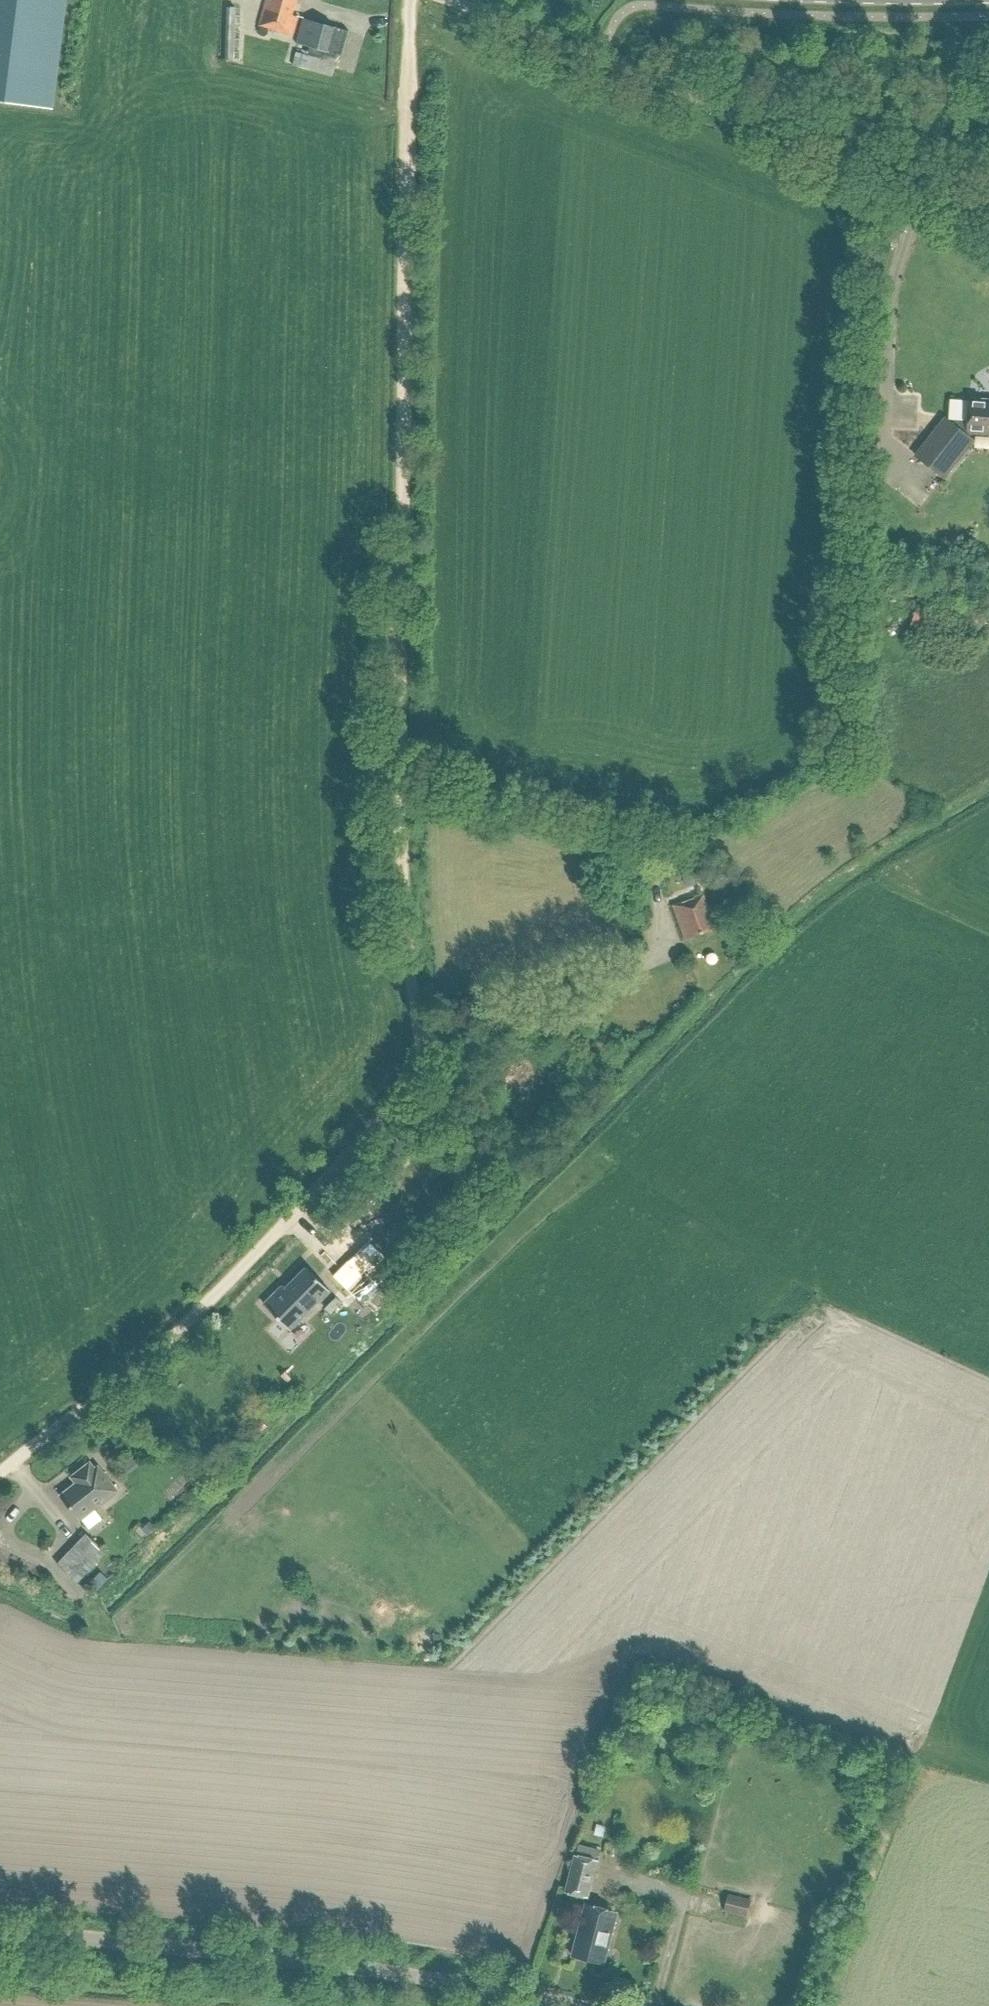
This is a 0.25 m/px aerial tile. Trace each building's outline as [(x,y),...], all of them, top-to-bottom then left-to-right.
[(53,109),(64,0),(0,0),(0,104),(53,109)] [(274,2),(266,28),(294,36),(300,17),(294,16),(299,0),(267,0),(274,2)] [(226,8),(225,59),(234,61),(237,8),(226,8)] [(298,45),(312,49),(310,57),(298,53),(294,66),(334,78),(340,57),(344,58),(351,33),(305,20),(298,45)] [(970,432),(988,434),(988,401),(971,400),(969,422),(948,420),(945,418),(916,456),(944,478),(974,441),(969,437),(970,432)] [(717,929),(704,894),(673,906),(686,940),(717,929)] [(335,1236),(320,1254),(360,1296),(377,1280),(335,1236)] [(299,1264),(271,1293),(297,1319),(326,1289),(299,1264)] [(256,1325),(280,1350),(298,1333),(274,1308),(256,1325)] [(118,1491),(98,1466),(95,1468),(90,1462),(78,1471),(83,1477),(60,1495),(80,1520),(118,1491)] [(86,1533),(58,1563),(79,1582),(106,1552),(86,1533)] [(588,1896),(597,1861),(599,1848),(580,1843),(576,1855),(567,1890),(588,1896)] [(728,1894),(725,1910),(747,1916),(751,1901),(728,1894)] [(618,1912),(586,1904),(572,1955),(605,1963),(618,1912)]
